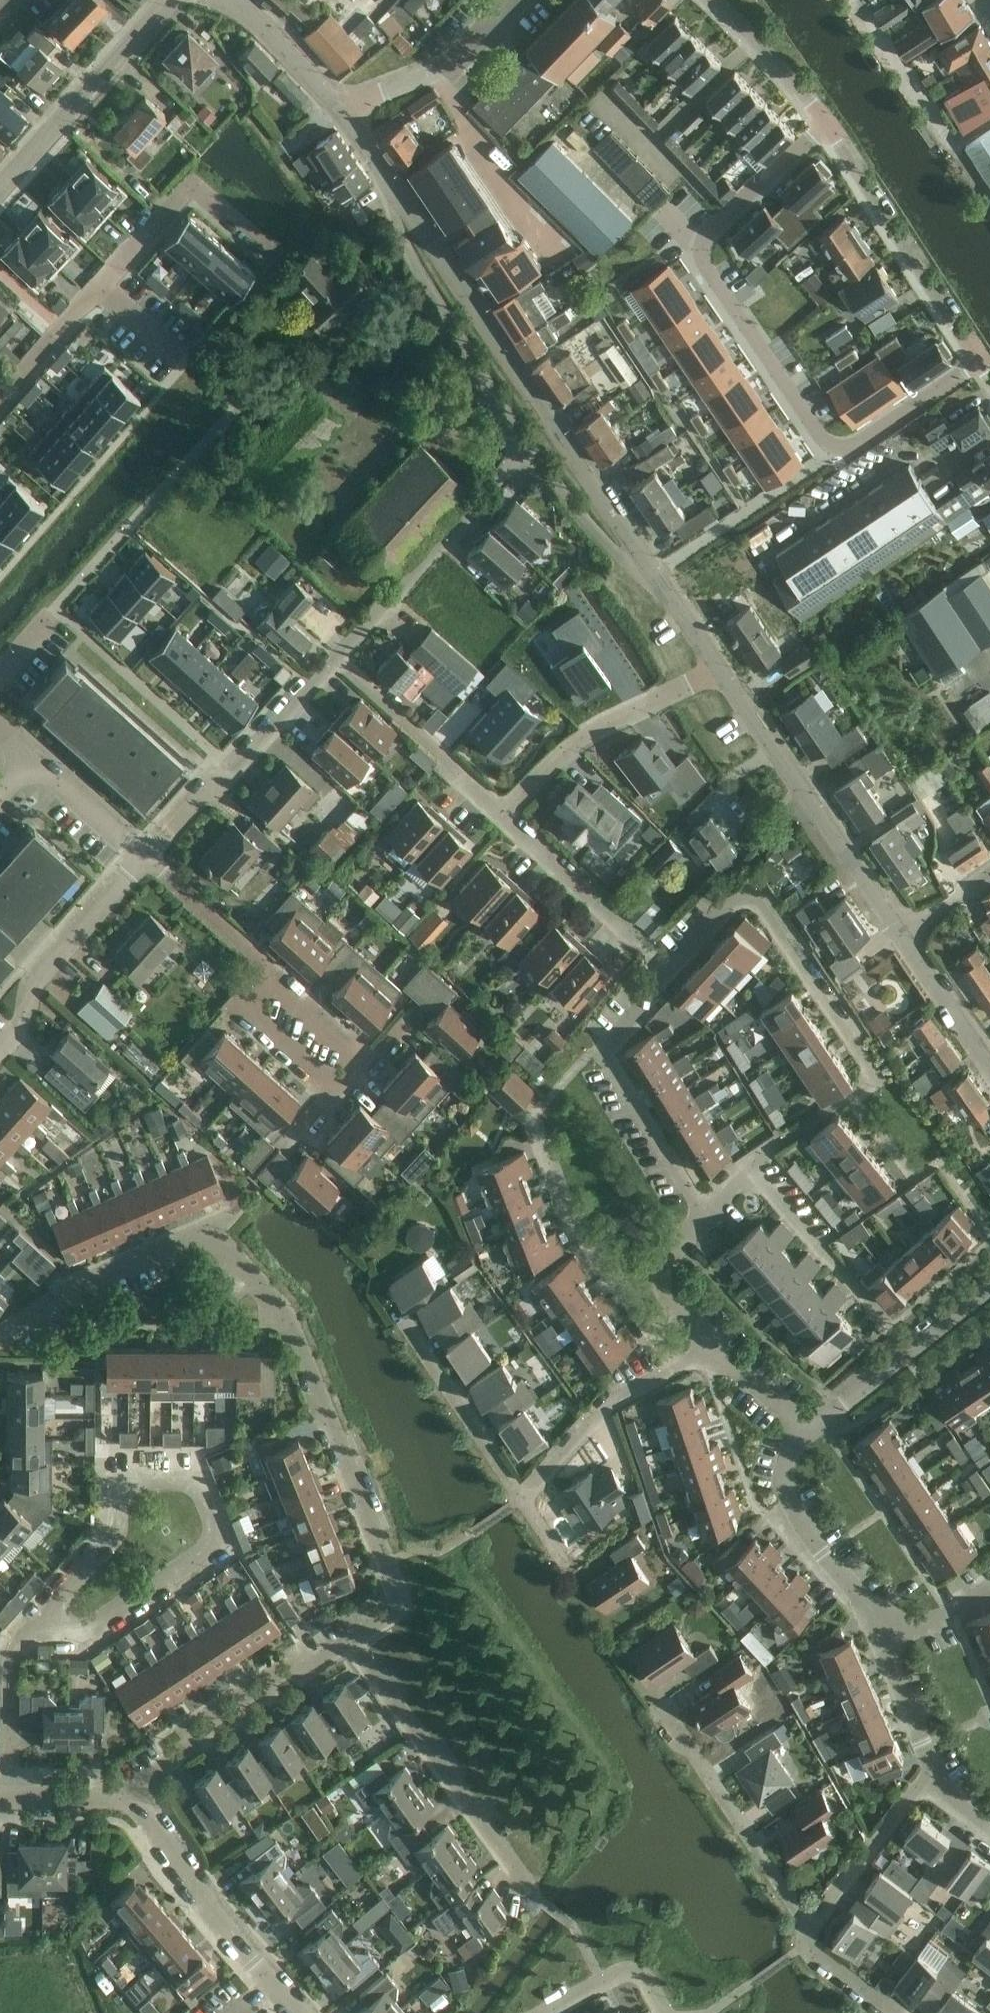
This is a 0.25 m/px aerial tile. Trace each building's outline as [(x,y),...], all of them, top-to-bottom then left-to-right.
[(107,5),(102,0),(69,0),(49,22),(72,43),(107,5)] [(279,14),(287,5),(312,28),(327,13),(322,18),(303,0),(264,0),(279,14)] [(404,2),(413,11),(423,0),(406,0),(404,2)] [(474,104),(505,133),(559,76),(560,77),(619,17),(609,7),(615,0),(574,0),(474,103),(474,104)] [(636,6),(637,7),(642,12),(653,22),(674,0),(641,0),(636,6)] [(875,11),(885,27),(925,0),(905,0),(894,8),(889,1),(875,11)] [(895,40),(907,57),(943,36),(944,35),(975,16),(966,0),(930,0),(924,3),(925,4),(932,17),(923,22),(895,40)] [(305,34),(336,69),(337,70),(362,48),(328,12),(327,13),(312,28),(305,34)] [(391,13),(379,22),(392,38),(391,39),(392,39),(404,55),(404,56),(410,51),(411,50),(414,47),(400,32),(404,29),(391,13)] [(360,37),(375,22),(367,15),(352,29),(360,37)] [(649,43),(664,59),(693,32),(678,16),(649,43)] [(601,43),(569,76),(577,84),(602,57),(606,61),(612,54),(613,55),(620,48),(634,35),(621,22),(600,43),(601,43)] [(959,70),(972,62),(969,57),(989,45),(989,41),(981,25),(940,49),(949,65),(944,67),(947,75),(958,70),(959,70)] [(12,63),(17,68),(42,91),(63,67),(48,53),(56,43),(37,26),(27,36),(33,41),(12,63)] [(18,28),(10,36),(20,47),(28,39),(18,28)] [(164,55),(194,82),(201,74),(203,75),(215,62),(213,60),(217,57),(188,30),(184,33),(181,33),(179,34),(176,36),(175,38),(174,44),(164,55)] [(693,32),(664,59),(678,74),(707,47),(693,32)] [(261,79),(277,64),(255,41),(239,56),(261,79)] [(945,99),(963,130),(986,114),(989,111),(989,45),(969,57),(970,59),(972,62),(959,70),(967,84),(945,99)] [(707,47),(678,74),(693,90),(722,63),(707,47)] [(349,64),(339,73),(336,75),(341,81),(354,70),(349,64)] [(298,106),(308,96),(283,70),(273,79),(298,106)] [(737,71),(708,99),(723,114),(752,87),(737,71)] [(612,88),(622,99),(630,91),(619,80),(612,88)] [(752,87),(723,114),(737,129),(767,102),(752,87)] [(434,88),(408,106),(416,116),(441,99),(434,88)] [(7,140),(26,118),(9,103),(12,100),(0,89),(0,133),(7,140)] [(622,99),(636,113),(644,106),(630,91),(622,99)] [(145,96),(114,131),(134,149),(150,132),(154,128),(159,132),(160,133),(168,124),(162,119),(166,114),(145,96)] [(767,102),(737,129),(738,130),(731,135),(734,138),(738,153),(741,155),(752,145),(781,117),(767,102)] [(205,104),(197,113),(208,123),(216,115),(205,104)] [(652,130),(660,123),(644,106),(636,113),(652,130)] [(699,109),(682,127),(688,133),(706,115),(699,109)] [(189,111),(184,117),(190,123),(196,116),(189,111)] [(781,117),(752,145),(753,146),(744,155),(758,169),(767,161),(767,160),(796,133),(781,117)] [(379,140),(398,165),(425,146),(406,121),(379,140)] [(680,127),(673,134),(677,138),(684,132),(680,127)] [(154,128),(150,132),(155,136),(159,132),(154,128)] [(321,164),(332,179),(359,161),(339,130),(316,145),(327,160),(321,164)] [(613,130),(599,144),(595,147),(603,156),(622,139),(613,130)] [(966,146),(989,182),(989,130),(966,146)] [(663,141),(677,156),(685,149),(670,134),(663,141)] [(622,139),(603,156),(611,165),(630,147),(622,139)] [(519,176),(600,255),(634,220),(554,141),(519,176)] [(452,143),(412,169),(449,224),(463,215),(473,231),(460,240),(479,268),(484,265),(502,291),(519,280),(522,284),(534,276),(531,272),(542,265),(523,237),(518,240),(500,213),(498,215),(487,199),(489,198),(452,143)] [(611,165),(620,173),(639,157),(630,147),(611,165)] [(677,156),(692,172),(700,165),(685,149),(677,156)] [(302,155),(294,161),(304,174),(312,169),(302,155)] [(620,173),(628,182),(647,165),(639,157),(620,173)] [(785,185),(782,188),(794,201),(795,202),(788,208),(807,229),(823,215),(809,200),(811,198),(833,178),(832,177),(828,172),(833,170),(822,158),(819,162),(815,158),(792,179),(785,185)] [(74,171),(67,179),(106,214),(115,203),(106,195),(115,186),(115,185),(86,159),(84,160),(83,159),(73,170),(74,171)] [(359,161),(332,179),(344,197),(372,179),(359,161)] [(647,165),(628,182),(637,191),(655,174),(647,165)] [(692,172),(707,188),(715,180),(700,165),(692,172)] [(655,174),(637,191),(645,200),(663,182),(655,174)] [(715,180),(707,188),(711,192),(711,193),(722,204),(736,191),(738,190),(738,189),(737,188),(726,177),(719,184),(715,180)] [(59,185),(49,197),(50,198),(49,199),(78,225),(78,226),(87,216),(96,224),(96,225),(106,214),(67,179),(60,187),(59,185)] [(663,182),(645,200),(653,208),(672,191),(663,182)] [(736,232),(733,235),(736,238),(746,249),(749,253),(750,253),(774,230),(790,246),(791,245),(807,229),(788,208),(778,217),(777,216),(766,204),(736,232)] [(27,223),(20,231),(58,266),(68,255),(59,247),(68,238),(38,211),(37,212),(36,211),(26,222),(27,223)] [(188,213),(162,243),(180,258),(205,229),(188,213)] [(849,277),(875,260),(869,250),(871,248),(855,224),(853,225),(846,215),(809,240),(816,249),(826,243),(841,265),(831,272),(838,283),(848,276),(849,277)] [(205,229),(180,258),(196,272),(221,243),(205,229)] [(12,238),(1,249),(3,250),(1,251),(31,278),(40,268),(49,277),(58,266),(20,231),(13,239),(12,238)] [(221,243),(196,272),(213,287),(238,258),(221,243)] [(322,331),(368,289),(349,269),(335,282),(310,255),(290,273),(315,300),(303,311),(322,331)] [(238,258),(213,287),(229,301),(255,272),(238,258)] [(852,308),(858,304),(866,317),(898,297),(878,264),(846,284),(840,288),(852,308)] [(670,265),(635,288),(643,300),(641,301),(650,314),(684,291),(676,279),(678,277),(670,265)] [(152,273),(146,279),(154,286),(160,280),(152,273)] [(540,277),(496,306),(518,340),(518,339),(549,319),(550,319),(534,294),(546,286),(540,277)] [(160,280),(154,286),(163,294),(168,287),(160,280)] [(824,283),(811,293),(820,303),(832,294),(824,283)] [(684,291),(650,314),(659,327),(661,326),(669,338),(703,314),(695,302),(692,303),(684,291)] [(53,303),(51,305),(58,310),(59,309),(67,300),(61,294),(53,303)] [(597,300),(587,306),(590,311),(597,320),(608,313),(598,299),(597,300)] [(184,301),(179,307),(187,315),(193,308),(184,301)] [(193,308),(187,315),(195,322),(201,316),(193,308)] [(550,319),(549,319),(518,339),(518,340),(531,360),(547,349),(545,347),(560,338),(554,330),(572,318),(566,309),(550,319)] [(703,314),(669,338),(677,350),(675,351),(684,364),(686,362),(718,341),(710,329),(712,328),(703,314)] [(0,336),(0,348),(23,322),(17,317),(0,336)] [(625,319),(617,324),(623,333),(631,328),(625,319)] [(834,348),(853,336),(847,326),(828,338),(834,348)] [(631,328),(623,333),(630,342),(637,337),(631,328)] [(880,346),(878,348),(882,354),(898,378),(906,372),(915,386),(935,373),(952,361),(937,338),(910,356),(897,335),(880,346)] [(718,341),(686,362),(702,387),(737,364),(728,352),(726,353),(718,341)] [(638,375),(615,343),(601,353),(624,385),(638,375)] [(64,347),(57,356),(64,363),(72,354),(64,348),(64,347)] [(854,349),(845,354),(849,362),(858,356),(854,349)] [(534,368),(546,386),(580,363),(572,351),(556,362),(552,356),(534,368)] [(845,354),(835,361),(839,368),(849,362),(845,354)] [(882,354),(856,371),(880,406),(890,399),(892,401),(907,391),(898,378),(882,354)] [(57,356),(49,365),(57,372),(64,363),(57,356)] [(580,363),(546,386),(559,404),(577,392),(576,391),(593,380),(580,363)] [(737,364),(702,387),(710,399),(708,401),(717,413),(751,390),(743,379),(746,377),(737,364)] [(105,366),(89,384),(95,390),(124,415),(140,397),(111,371),(105,366)] [(658,368),(650,373),(656,382),(664,377),(658,368)] [(856,371),(829,388),(854,426),(872,414),(871,412),(880,406),(856,371)] [(664,377),(656,382),(662,392),(670,386),(664,377)] [(651,392),(642,378),(630,386),(639,400),(651,392)] [(34,381),(27,390),(27,391),(34,397),(42,388),(35,382),(34,381)] [(89,384),(73,402),(80,407),(110,432),(124,415),(95,390),(89,384)] [(27,390),(19,399),(20,399),(27,406),(34,397),(27,391),(27,390)] [(751,390),(717,413),(726,427),(729,426),(736,437),(770,414),(762,401),(760,403),(751,390)] [(586,421),(578,427),(588,442),(613,424),(606,413),(615,406),(611,399),(584,417),(586,421)] [(73,402),(59,418),(65,424),(94,450),(110,432),(80,407),(73,402)] [(960,436),(966,445),(989,429),(989,416),(988,412),(985,414),(979,404),(951,423),(946,414),(925,428),(939,449),(960,436)] [(698,412),(691,417),(697,426),(704,421),(698,412)] [(770,414),(736,437),(745,450),(742,451),(751,463),(785,440),(777,428),(779,427),(770,414)] [(59,418),(43,436),(50,441),(79,467),(94,450),(65,424),(59,418)] [(704,421),(697,426),(703,435),(711,430),(704,421)] [(613,424),(588,442),(591,446),(604,464),(629,447),(615,426),(614,425),(613,424)] [(671,424),(660,431),(662,433),(667,442),(678,435),(671,424)] [(43,436),(28,453),(35,459),(64,485),(79,467),(50,441),(43,436)] [(647,436),(632,446),(641,460),(657,449),(649,438),(647,436)] [(785,440),(751,463),(760,476),(763,474),(771,486),(804,464),(796,451),(793,453),(785,440)] [(335,532),(390,581),(472,490),(418,441),(335,532)] [(668,442),(635,464),(642,475),(676,453),(675,453),(679,450),(674,442),(670,445),(668,442)] [(775,579),(802,619),(875,570),(930,534),(931,533),(938,528),(939,528),(949,521),(948,519),(969,504),(989,491),(989,453),(957,475),(962,483),(963,483),(964,485),(965,486),(960,489),(937,505),(923,483),(910,464),(882,483),(875,488),(777,553),(788,570),(775,579)] [(698,460),(697,464),(699,469),(703,470),(707,468),(709,463),(707,458),(702,458),(698,460)] [(731,461),(723,466),(729,476),(737,471),(731,461)] [(632,487),(647,509),(681,486),(673,475),(664,481),(657,470),(632,487)] [(737,471),(729,476),(735,485),(743,480),(737,471)] [(0,486),(0,500),(28,524),(43,507),(14,482),(8,476),(0,486)] [(688,497),(681,486),(647,509),(662,531),(687,514),(680,504),(688,497)] [(13,541),(28,524),(0,500),(0,530),(13,541)] [(491,527),(525,557),(530,552),(546,534),(537,526),(540,522),(515,500),(491,527)] [(717,515),(710,504),(677,527),(684,537),(703,525),(717,515)] [(931,533),(930,534),(931,536),(932,535),(939,545),(938,546),(940,549),(958,536),(959,536),(980,523),(979,519),(970,507),(969,504),(948,519),(949,521),(939,528),(938,528),(931,533)] [(717,515),(703,525),(705,529),(720,519),(717,515)] [(504,581),(525,557),(491,527),(467,554),(492,577),(495,573),(504,581)] [(13,541),(0,530),(0,556),(13,541)] [(911,549),(918,559),(938,546),(939,545),(932,535),(931,536),(911,549)] [(270,543),(262,552),(272,561),(280,552),(270,543)] [(327,545),(314,560),(331,576),(345,562),(327,545)] [(144,549),(125,571),(155,598),(175,576),(144,549)] [(530,552),(525,557),(531,563),(536,557),(530,552)] [(937,672),(939,674),(989,641),(989,568),(983,558),(945,584),(945,585),(943,586),(900,615),(937,672)] [(125,571),(107,592),(138,619),(155,598),(125,571)] [(561,572),(552,580),(554,582),(560,588),(568,580),(561,572)] [(261,603),(255,610),(255,617),(259,623),(296,655),(311,638),(293,622),(314,598),(296,582),(275,606),(268,601),(261,603)] [(194,586),(186,594),(192,600),(200,592),(194,586)] [(923,586),(915,591),(920,600),(928,594),(923,586)] [(107,592),(88,614),(118,641),(138,619),(107,592)] [(515,611),(525,622),(539,608),(528,597),(515,611)] [(840,604),(828,612),(837,624),(848,616),(840,604)] [(734,636),(736,640),(755,668),(782,650),(752,605),(728,622),(737,635),(734,636)] [(568,653),(550,666),(577,703),(610,679),(593,654),(604,646),(578,609),(551,629),(568,653)] [(214,610),(208,617),(216,624),(222,618),(214,610)] [(222,618),(216,624),(224,631),(230,625),(222,618)] [(160,623),(152,632),(158,638),(166,629),(160,623)] [(176,626),(148,656),(169,676),(196,647),(197,645),(183,632),(176,626)] [(396,649),(376,671),(398,690),(399,688),(400,689),(411,699),(420,689),(441,708),(448,700),(447,699),(455,691),(477,667),(432,628),(431,627),(410,650),(410,651),(405,657),(396,649)] [(152,632),(144,640),(150,647),(158,638),(152,632)] [(258,643),(253,649),(261,657),(267,650),(258,643)] [(816,658),(806,644),(782,661),(791,675),(816,658)] [(196,647),(169,676),(189,694),(216,665),(217,664),(197,645),(196,647)] [(267,650),(261,657),(269,664),(275,657),(267,650)] [(61,736),(63,737),(75,748),(79,743),(87,750),(83,755),(96,767),(100,762),(108,770),(104,774),(117,787),(122,782),(130,789),(125,794),(142,809),(154,795),(161,801),(188,772),(187,771),(177,761),(178,760),(166,749),(165,751),(156,742),(157,740),(145,730),(144,731),(134,722),(136,721),(124,710),(123,712),(113,703),(115,701),(82,671),(80,673),(65,659),(32,694),(48,709),(41,716),(61,736)] [(499,696),(468,731),(484,746),(493,735),(510,750),(541,716),(524,701),(536,688),(506,660),(485,684),(499,696)] [(216,665),(189,694),(209,713),(237,682),(219,666),(217,664),(216,665)] [(282,664),(273,674),(282,682),(291,672),(282,664)] [(822,666),(814,671),(818,676),(822,677),(827,673),(822,666)] [(237,682),(209,713),(231,732),(259,702),(237,682)] [(970,704),(985,725),(989,721),(989,691),(970,704)] [(857,723),(841,734),(812,692),(803,699),(800,694),(788,703),(791,707),(783,713),(795,730),(797,728),(803,737),(801,739),(812,755),(828,744),(839,760),(869,739),(857,723)] [(331,722),(370,756),(390,733),(385,728),(388,724),(360,699),(345,715),(341,711),(331,722)] [(349,779),(370,756),(331,722),(322,733),(326,737),(312,753),(340,778),(344,774),(349,779)] [(641,737),(616,757),(643,791),(644,790),(664,774),(671,784),(679,793),(690,785),(692,788),(702,780),(705,778),(688,755),(684,758),(675,765),(656,741),(648,747),(641,737)] [(875,747),(862,755),(863,756),(865,759),(869,766),(875,774),(877,776),(894,764),(896,763),(881,742),(880,743),(875,747)] [(946,759),(939,764),(945,772),(951,767),(946,759)] [(989,787),(989,762),(978,769),(989,787)] [(937,763),(928,770),(939,786),(948,779),(937,763)] [(252,803),(279,827),(301,802),(307,807),(320,794),(286,764),(262,791),(258,790),(252,796),(253,801),(252,803)] [(856,775),(837,789),(862,826),(875,817),(879,823),(880,822),(890,816),(889,815),(885,810),(886,809),(875,793),(870,785),(875,782),(876,781),(875,779),(867,768),(861,772),(856,775)] [(409,772),(400,782),(409,790),(418,781),(409,772)] [(579,779),(552,808),(563,818),(559,823),(582,843),(586,839),(597,849),(601,844),(620,824),(631,834),(643,820),(608,788),(599,797),(592,791),(579,779)] [(976,805),(989,825),(989,795),(976,805)] [(384,799),(374,810),(383,817),(392,807),(384,799)] [(911,800),(892,813),(901,826),(909,821),(913,827),(926,818),(922,812),(913,799),(911,800)] [(390,837),(391,838),(387,842),(385,846),(384,848),(385,852),(404,869),(413,858),(448,820),(437,810),(433,814),(417,800),(391,828),(395,832),(390,837)] [(977,825),(983,821),(974,808),(969,812),(964,805),(949,815),(962,835),(954,840),(957,846),(950,851),(962,869),(989,851),(989,850),(974,827),(977,825)] [(700,862),(709,855),(721,870),(734,860),(732,857),(738,852),(730,840),(711,815),(692,829),(693,830),(682,839),(700,862)] [(412,859),(404,869),(423,887),(433,876),(436,879),(441,873),(445,877),(471,848),(455,834),(459,829),(448,820),(413,858),(412,859)] [(201,860),(229,886),(262,850),(271,858),(281,847),(253,821),(243,831),(234,823),(201,860)] [(899,881),(920,867),(901,839),(905,837),(896,824),(872,841),(899,881)] [(328,827),(307,849),(322,862),(323,862),(330,868),(349,846),(329,828),(328,827)] [(1,971),(3,972),(15,959),(0,946),(15,930),(19,934),(31,921),(26,917),(33,909),(38,914),(50,900),(45,896),(53,888),(57,893),(72,876),(69,873),(75,867),(64,857),(35,830),(25,841),(23,840),(12,852),(14,853),(5,863),(4,861),(0,865),(0,972),(1,971)] [(685,852),(671,839),(649,863),(663,876),(685,852)] [(777,846),(771,853),(776,858),(782,851),(777,846)] [(295,858),(287,867),(297,876),(304,867),(295,858)] [(768,858),(760,872),(771,879),(779,865),(768,858)] [(458,899),(481,920),(516,881),(506,872),(502,876),(485,861),(459,890),(463,893),(458,899)] [(310,873),(301,882),(310,890),(319,881),(310,873)] [(516,881),(481,920),(504,941),(509,935),(513,939),(539,910),(523,895),(527,891),(516,881)] [(366,883),(357,892),(370,904),(379,894),(366,883)] [(627,909),(655,936),(655,937),(674,917),(646,889),(627,909)] [(325,919),(293,890),(266,920),(277,930),(270,937),(309,972),(316,965),(339,986),(333,993),(369,1026),(402,988),(342,934),(336,941),(319,927),(325,919)] [(817,895),(797,908),(808,924),(820,942),(827,937),(828,937),(859,915),(846,897),(828,910),(817,895)] [(402,909),(392,921),(404,932),(419,915),(407,904),(402,909)] [(115,954),(143,979),(179,940),(150,914),(115,954)] [(737,926),(721,943),(749,968),(765,951),(764,951),(774,940),(747,915),(737,926)] [(872,935),(859,915),(828,937),(840,956),(833,960),(844,975),(864,962),(853,947),(872,935)] [(248,916),(242,921),(248,927),(254,922),(248,916)] [(409,935),(408,936),(409,937),(416,943),(422,949),(436,934),(421,921),(414,929),(409,935)] [(527,961),(550,982),(584,943),(574,933),(570,938),(553,923),(528,952),(532,955),(527,961)] [(584,943),(550,982),(573,1002),(578,997),(582,1000),(607,972),(591,957),(595,953),(584,943)] [(707,958),(734,984),(749,968),(721,943),(707,958)] [(509,945),(498,957),(511,970),(522,958),(509,945)] [(981,960),(984,958),(977,948),(961,959),(968,969),(963,972),(989,1012),(989,973),(981,960)] [(692,974),(720,1000),(734,984),(707,958),(692,974)] [(425,961),(403,985),(414,995),(436,970),(425,961)] [(436,970),(414,995),(435,1014),(427,1023),(460,1053),(481,1030),(474,1024),(478,1020),(465,1008),(461,1012),(449,1001),(458,991),(437,971),(436,970)] [(705,1016),(720,1000),(692,974),(677,990),(705,1016)] [(779,975),(768,986),(776,993),(786,981),(779,975)] [(117,1026),(132,1010),(103,983),(88,999),(117,1026)] [(766,1004),(776,993),(768,986),(758,997),(766,1004)] [(763,1011),(763,1012),(775,1029),(805,1009),(793,991),(763,1011)] [(738,1017),(744,1025),(757,1016),(750,1007),(737,1016),(738,1017)] [(805,1009),(775,1029),(787,1047),(818,1027),(805,1009)] [(885,1010),(869,1019),(877,1032),(893,1022),(885,1010)] [(922,1040),(929,1049),(947,1037),(931,1015),(913,1028),(915,1030),(907,1036),(914,1045),(922,1040)] [(726,1025),(719,1029),(725,1038),(744,1025),(738,1017),(737,1016),(726,1024),(726,1025)] [(627,1050),(638,1068),(666,1051),(659,1040),(674,1031),(670,1024),(655,1033),(627,1050)] [(543,1037),(556,1049),(566,1038),(553,1027),(543,1037)] [(818,1027),(787,1047),(799,1065),(830,1045),(818,1027)] [(879,1035),(888,1049),(901,1041),(892,1027),(879,1035)] [(230,1102),(266,1134),(299,1097),(226,1031),(219,1038),(208,1028),(181,1058),(193,1069),(200,1062),(237,1095),(230,1102)] [(58,1058),(45,1073),(85,1109),(98,1093),(90,1086),(108,1066),(69,1031),(50,1052),(58,1058)] [(745,1033),(737,1038),(744,1050),(752,1045),(745,1033)] [(509,1035),(497,1048),(510,1059),(522,1046),(509,1035)] [(924,1095),(941,1084),(937,1077),(946,1071),(962,1059),(947,1037),(929,1049),(931,1051),(926,1055),(934,1066),(914,1080),(924,1095)] [(728,1044),(736,1056),(744,1050),(737,1038),(728,1044)] [(720,1044),(711,1049),(716,1058),(725,1052),(720,1044)] [(335,1145),(326,1156),(356,1183),(368,1169),(361,1163),(376,1147),(383,1153),(398,1136),(403,1140),(463,1072),(433,1045),(423,1056),(416,1050),(384,1086),(391,1092),(372,1113),(361,1103),(328,1139),(335,1145)] [(830,1045),(799,1065),(811,1083),(842,1063),(830,1045)] [(753,1064),(744,1050),(736,1056),(744,1069),(753,1064)] [(666,1051),(638,1068),(648,1084),(649,1085),(691,1058),(688,1053),(673,1062),(666,1051)] [(691,1058),(649,1085),(659,1101),(659,1102),(687,1085),(680,1075),(696,1065),(691,1058)] [(842,1063),(811,1083),(824,1102),(854,1081),(845,1067),(842,1063)] [(511,1070),(492,1090),(513,1110),(532,1090),(511,1070)] [(989,1102),(969,1073),(953,1084),(951,1080),(933,1093),(943,1108),(960,1096),(978,1123),(989,1115),(989,1113),(984,1105),(989,1102)] [(751,1080),(759,1093),(767,1087),(760,1075),(751,1080)] [(5,1095),(36,1122),(48,1110),(58,1119),(63,1114),(52,1104),(51,1105),(20,1077),(5,1095)] [(161,1079),(155,1085),(167,1096),(173,1090),(161,1079)] [(687,1085),(659,1102),(669,1119),(670,1119),(679,1114),(698,1101),(713,1092),(709,1087),(695,1096),(694,1097),(687,1085)] [(776,1100),(767,1087),(759,1093),(767,1106),(776,1100)] [(679,1114),(670,1119),(681,1137),(709,1120),(702,1109),(703,1109),(717,1100),(714,1094),(713,1092),(698,1101),(679,1114)] [(21,1140),(32,1128),(42,1137),(47,1132),(36,1122),(5,1095),(0,1100),(0,1122),(21,1140)] [(179,1107),(197,1123),(203,1117),(185,1101),(179,1107)] [(770,1112),(778,1124),(787,1119),(779,1106),(770,1112)] [(160,1107),(143,1114),(148,1125),(164,1117),(160,1107)] [(63,1114),(58,1119),(62,1123),(67,1118),(63,1114)] [(812,1138),(826,1155),(855,1132),(841,1115),(812,1138)] [(186,1133),(179,1116),(166,1122),(174,1139),(186,1133)] [(101,1118),(93,1128),(100,1134),(111,1127),(101,1118)] [(709,1120),(681,1137),(683,1140),(684,1142),(692,1155),(735,1129),(731,1122),(717,1131),(716,1131),(710,1123),(709,1121),(709,1120)] [(0,1122),(0,1154),(4,1158),(16,1145),(26,1155),(31,1149),(21,1140),(0,1122)] [(743,1124),(735,1129),(739,1134),(747,1130),(743,1124)] [(735,1129),(692,1155),(703,1173),(731,1156),(723,1144),(739,1134),(735,1129)] [(220,1132),(214,1138),(223,1146),(229,1140),(220,1132)] [(855,1132),(826,1155),(840,1172),(868,1149),(855,1132)] [(242,1158),(254,1169),(276,1144),(264,1134),(242,1158)] [(49,1138),(42,1146),(60,1162),(67,1154),(49,1138)] [(258,1173),(270,1183),(279,1173),(300,1191),(297,1195),(310,1207),(313,1203),(319,1209),(340,1186),(307,1157),(299,1165),(280,1149),(258,1173)] [(868,1149),(840,1172),(853,1189),(875,1171),(882,1165),(868,1149)] [(184,1150),(177,1153),(183,1167),(201,1204),(224,1193),(208,1156),(190,1164),(184,1150)] [(525,1151),(478,1169),(491,1201),(497,1199),(529,1186),(529,1185),(525,1175),(533,1172),(525,1151)] [(4,1158),(0,1154),(0,1164),(10,1173),(15,1167),(4,1158)] [(79,1160),(67,1166),(71,1175),(83,1170),(79,1160)] [(161,1176),(179,1213),(201,1204),(183,1167),(168,1173),(162,1160),(155,1163),(161,1176)] [(789,1167),(798,1178),(806,1171),(796,1160),(789,1167)] [(408,1163),(400,1172),(409,1181),(418,1171),(408,1163)] [(875,1171),(853,1189),(868,1206),(876,1199),(878,1203),(897,1190),(893,1185),(896,1183),(882,1165),(875,1171)] [(140,1169),(133,1172),(139,1186),(155,1223),(179,1213),(161,1176),(146,1183),(140,1169)] [(808,1190),(809,1190),(816,1183),(806,1171),(798,1178),(808,1190)] [(117,1196),(133,1233),(155,1223),(139,1186),(124,1193),(118,1179),(111,1182),(117,1196)] [(906,1190),(912,1197),(915,1201),(924,1195),(921,1191),(916,1184),(906,1190)] [(529,1186),(497,1199),(504,1217),(544,1201),(541,1192),(533,1196),(529,1186)] [(95,1205),(111,1243),(133,1233),(117,1196),(113,1197),(102,1201),(95,1189),(89,1191),(95,1205)] [(829,1189),(824,1193),(833,1205),(838,1201),(829,1189)] [(45,1190),(33,1195),(39,1209),(51,1204),(45,1190)] [(457,1213),(470,1209),(463,1191),(451,1196),(457,1213)] [(816,1200),(825,1212),(833,1205),(824,1193),(816,1200)] [(898,1195),(888,1203),(893,1209),(893,1210),(903,1202),(898,1195)] [(74,1198),(67,1201),(73,1215),(89,1252),(90,1252),(111,1243),(95,1205),(80,1212),(74,1198)] [(368,1199),(362,1206),(369,1212),(375,1205),(368,1199)] [(544,1201),(504,1217),(511,1236),(544,1223),(540,1213),(548,1210),(544,1201)] [(883,1216),(893,1210),(893,1209),(888,1203),(878,1209),(883,1216)] [(835,1224),(836,1223),(843,1217),(833,1205),(825,1212),(835,1224)] [(935,1225),(956,1250),(973,1235),(969,1230),(976,1223),(959,1205),(935,1225)] [(52,1208),(45,1211),(51,1224),(52,1224),(69,1261),(89,1252),(73,1215),(58,1222),(52,1208)] [(465,1219),(470,1231),(479,1227),(475,1215),(465,1219)] [(857,1233),(861,1238),(871,1232),(868,1227),(863,1220),(852,1227),(857,1233)] [(729,1247),(720,1255),(725,1260),(733,1253),(742,1263),(745,1266),(788,1227),(783,1221),(770,1232),(761,1223),(731,1249),(729,1247)] [(408,1230),(406,1237),(409,1244),(414,1249),(422,1250),(429,1247),(434,1242),(435,1235),(433,1228),(427,1223),(421,1222),(419,1222),(413,1224),(408,1230)] [(511,1236),(505,1238),(517,1270),(564,1252),(556,1230),(548,1234),(544,1223),(511,1236)] [(919,1240),(940,1264),(956,1250),(935,1225),(919,1240)] [(470,1231),(474,1242),(484,1238),(479,1227),(470,1231)] [(745,1266),(742,1263),(733,1270),(738,1276),(747,1268),(756,1278),(755,1278),(758,1281),(789,1254),(781,1245),(794,1233),(788,1227),(745,1266)] [(842,1234),(847,1241),(851,1246),(861,1238),(857,1233),(852,1227),(842,1234)] [(13,1236),(23,1246),(29,1238),(19,1230),(13,1236)] [(23,1246),(12,1257),(37,1281),(55,1263),(39,1247),(29,1238),(23,1246)] [(903,1254),(924,1278),(940,1264),(919,1240),(903,1254)] [(467,1249),(448,1263),(460,1280),(479,1267),(479,1266),(467,1249)] [(758,1281),(755,1278),(747,1286),(752,1291),(760,1284),(769,1293),(771,1296),(816,1258),(810,1252),(797,1263),(789,1254),(758,1281)] [(887,1268),(908,1293),(924,1278),(903,1254),(887,1268)] [(575,1255),(534,1284),(554,1312),(559,1308),(560,1308),(588,1287),(582,1278),(588,1273),(575,1255)] [(405,1301),(413,1296),(420,1307),(453,1284),(452,1282),(449,1284),(443,1274),(437,1278),(424,1258),(391,1281),(405,1301)] [(771,1296),(769,1293),(760,1301),(765,1307),(774,1299),(782,1309),(785,1311),(816,1285),(808,1276),(821,1264),(816,1258),(771,1296)] [(879,1263),(860,1279),(867,1286),(870,1284),(891,1307),(908,1293),(887,1268),(885,1270),(879,1263)] [(782,1309),(774,1316),(778,1322),(787,1314),(796,1324),(799,1327),(842,1289),(837,1282),(823,1294),(816,1285),(785,1311),(782,1309)] [(453,1284),(420,1307),(433,1326),(441,1320),(448,1330),(476,1311),(477,1311),(478,1310),(476,1308),(470,1299),(465,1302),(453,1284)] [(588,1287),(560,1308),(571,1324),(607,1299),(601,1291),(594,1296),(588,1287)] [(799,1327),(796,1324),(787,1332),(792,1337),(801,1330),(809,1340),(812,1342),(842,1315),(835,1307),(848,1295),(842,1289),(799,1327)] [(607,1299),(571,1324),(583,1340),(611,1319),(605,1311),(612,1306),(607,1299)] [(487,1300),(476,1308),(478,1310),(484,1319),(495,1311),(487,1300)] [(476,1311),(448,1330),(452,1335),(454,1339),(455,1340),(462,1350),(457,1354),(469,1372),(493,1357),(474,1328),(483,1322),(485,1321),(484,1319),(478,1310),(477,1311),(476,1311)] [(812,1342),(809,1340),(801,1347),(805,1353),(814,1345),(826,1358),(846,1340),(854,1350),(865,1341),(842,1315),(812,1342)] [(583,1340),(578,1344),(598,1372),(638,1342),(625,1324),(618,1329),(612,1320),(611,1319),(583,1340)] [(534,1335),(542,1345),(550,1339),(543,1329),(534,1335)] [(542,1345),(549,1354),(557,1349),(550,1339),(542,1345)] [(106,1384),(129,1384),(129,1348),(106,1348),(106,1384)] [(129,1348),(129,1384),(150,1384),(150,1348),(129,1348)] [(150,1348),(150,1384),(151,1384),(151,1397),(172,1397),(172,1348),(150,1348)] [(172,1348),(172,1397),(193,1397),(193,1348),(172,1348)] [(193,1348),(193,1397),(215,1397),(215,1348),(193,1348)] [(237,1348),(215,1348),(215,1384),(216,1384),(236,1384),(236,1350),(237,1350),(237,1348)] [(989,1398),(989,1361),(982,1349),(975,1354),(980,1362),(971,1369),(989,1398)] [(237,1350),(236,1350),(236,1384),(236,1393),(275,1393),(275,1360),(260,1361),(260,1350),(237,1350)] [(559,1360),(559,1365),(561,1368),(567,1370),(571,1367),(572,1362),(569,1358),(564,1357),(559,1360)] [(505,1361),(472,1383),(485,1403),(494,1398),(500,1408),(528,1389),(529,1388),(530,1387),(523,1376),(517,1380),(505,1361)] [(948,1372),(973,1409),(974,1408),(975,1410),(989,1399),(989,1398),(971,1369),(963,1375),(957,1366),(948,1372)] [(936,1391),(961,1427),(977,1416),(976,1415),(977,1415),(977,1414),(978,1413),(975,1410),(974,1408),(973,1409),(948,1372),(941,1377),(946,1384),(936,1391)] [(7,1373),(7,1395),(43,1395),(43,1373),(7,1373)] [(83,1382),(71,1381),(71,1393),(83,1393),(83,1382)] [(86,1381),(86,1395),(95,1395),(95,1382),(86,1381)] [(528,1389),(500,1408),(506,1417),(501,1420),(502,1421),(509,1432),(521,1450),(527,1458),(550,1443),(545,1434),(526,1406),(538,1398),(530,1387),(529,1388),(528,1389)] [(658,1398),(666,1422),(707,1408),(703,1397),(696,1399),(692,1387),(658,1398)] [(7,1395),(7,1417),(43,1417),(43,1395),(7,1395)] [(86,1408),(95,1408),(95,1395),(86,1395),(86,1408)] [(925,1406),(932,1417),(940,1411),(932,1401),(925,1406)] [(666,1422),(674,1445),(707,1433),(703,1422),(711,1420),(707,1408),(666,1422)] [(939,1427),(947,1422),(940,1411),(932,1417),(938,1426),(939,1427)] [(7,1417),(7,1438),(43,1438),(43,1417),(7,1417)] [(932,1417),(922,1424),(928,1433),(938,1426),(932,1417)] [(627,1422),(631,1434),(639,1431),(635,1419),(627,1422)] [(862,1452),(855,1457),(861,1465),(861,1466),(898,1441),(903,1438),(890,1419),(856,1442),(862,1452)] [(86,1424),(86,1438),(95,1438),(95,1425),(86,1424)] [(206,1426),(206,1444),(215,1441),(215,1425),(206,1426)] [(215,1425),(215,1441),(224,1437),(224,1425),(215,1425)] [(120,1430),(120,1444),(129,1444),(129,1430),(120,1430)] [(129,1430),(129,1444),(138,1444),(138,1430),(129,1430)] [(163,1430),(163,1444),(172,1444),(172,1430),(163,1430)] [(172,1430),(172,1444),(181,1444),(181,1430),(172,1430)] [(635,1445),(643,1442),(639,1431),(631,1434),(635,1445)] [(674,1445),(682,1467),(722,1454),(718,1442),(711,1445),(707,1433),(674,1445)] [(279,1434),(255,1444),(268,1475),(268,1476),(307,1461),(306,1460),(298,1439),(283,1445),(279,1434)] [(947,1440),(955,1451),(963,1445),(955,1434),(947,1440)] [(7,1460),(10,1460),(43,1460),(43,1459),(52,1459),(52,1438),(43,1438),(7,1438),(7,1460)] [(86,1451),(95,1451),(95,1438),(86,1438),(86,1451)] [(980,1439),(968,1448),(976,1459),(988,1451),(980,1439)] [(898,1441),(861,1466),(866,1473),(873,1468),(879,1477),(908,1457),(898,1441)] [(962,1462),(970,1456),(963,1445),(955,1451),(962,1462)] [(227,1451),(211,1458),(216,1471),(232,1464),(227,1451)] [(976,1459),(977,1460),(982,1467),(989,1462),(989,1454),(988,1451),(976,1459)] [(682,1467),(687,1483),(689,1490),(710,1483),(723,1479),(719,1467),(726,1465),(722,1454),(682,1467)] [(879,1477),(883,1483),(885,1486),(878,1490),(883,1498),(906,1483),(920,1474),(908,1457),(879,1477)] [(19,1494),(19,1495),(52,1507),(52,1459),(43,1459),(43,1460),(10,1460),(10,1482),(19,1482),(19,1494)] [(268,1476),(265,1478),(272,1496),(282,1493),(314,1480),(307,1461),(268,1476)] [(642,1467),(646,1479),(655,1476),(651,1464),(642,1467)] [(591,1472),(566,1489),(573,1499),(574,1500),(584,1515),(591,1526),(594,1524),(598,1529),(617,1515),(615,1512),(629,1503),(635,1522),(653,1516),(654,1516),(645,1489),(644,1489),(628,1494),(626,1490),(612,1468),(596,1479),(591,1472)] [(971,1474),(977,1483),(977,1484),(985,1479),(979,1468),(970,1473),(971,1474)] [(906,1483),(883,1498),(889,1506),(896,1502),(902,1511),(931,1492),(931,1491),(920,1474),(906,1483)] [(971,1474),(961,1480),(968,1490),(977,1484),(977,1483),(971,1474)] [(649,1491),(650,1490),(658,1487),(655,1476),(646,1479),(649,1491)] [(689,1490),(697,1513),(737,1499),(734,1488),(726,1490),(723,1479),(710,1483),(689,1490)] [(988,1483),(985,1479),(977,1484),(985,1495),(989,1492),(989,1485),(988,1483)] [(314,1480),(282,1493),(290,1513),(322,1500),(314,1480)] [(908,1520),(901,1524),(906,1532),(942,1508),(935,1498),(942,1494),(937,1488),(931,1492),(902,1511),(908,1520)] [(13,1536),(20,1543),(52,1507),(19,1495),(11,1503),(4,1497),(0,1502),(0,1524),(14,1536),(13,1536)] [(224,1499),(230,1514),(238,1511),(232,1496),(224,1499)] [(741,1510),(737,1499),(697,1513),(705,1536),(738,1525),(734,1513),(741,1510)] [(290,1513),(298,1533),(330,1520),(322,1500),(290,1513)] [(942,1508),(906,1532),(912,1540),(919,1535),(924,1543),(953,1524),(942,1508)] [(657,1513),(661,1525),(670,1522),(666,1510),(657,1513)] [(232,1519),(238,1534),(246,1531),(246,1530),(259,1525),(254,1511),(242,1515),(232,1519)] [(298,1533),(306,1553),(339,1540),(330,1520),(298,1533)] [(931,1553),(924,1558),(936,1577),(978,1549),(958,1520),(953,1524),(924,1543),(925,1545),(931,1553)] [(661,1525),(665,1537),(674,1533),(670,1522),(661,1525)] [(13,1536),(14,1536),(0,1524),(0,1551),(13,1536)] [(238,1534),(244,1549),(252,1546),(246,1531),(238,1534)] [(618,1564),(589,1583),(607,1610),(624,1599),(634,1601),(636,1591),(649,1582),(633,1556),(646,1547),(639,1535),(611,1553),(618,1564)] [(740,1583),(745,1578),(744,1578),(776,1548),(770,1541),(764,1547),(756,1539),(747,1547),(739,1538),(717,1558),(740,1583)] [(339,1540),(306,1553),(314,1573),(346,1560),(339,1540)] [(580,1544),(569,1553),(577,1565),(589,1557),(580,1544)] [(681,1546),(672,1553),(673,1556),(680,1563),(689,1555),(681,1546)] [(744,1578),(745,1578),(758,1593),(784,1569),(777,1561),(783,1555),(776,1548),(744,1578)] [(249,1561),(258,1574),(264,1570),(265,1569),(256,1556),(249,1561)] [(698,1584),(699,1583),(704,1579),(703,1570),(695,1558),(687,1560),(682,1565),(681,1565),(698,1584)] [(314,1573),(308,1575),(309,1576),(316,1595),(317,1596),(334,1589),(335,1591),(338,1592),(342,1590),(344,1587),(343,1585),(355,1581),(347,1560),(346,1560),(314,1573)] [(226,1567),(215,1575),(219,1581),(230,1574),(226,1567)] [(258,1574),(266,1587),(270,1593),(283,1585),(272,1567),(265,1570),(265,1569),(264,1570),(258,1574)] [(784,1569),(758,1593),(772,1607),(772,1608),(804,1578),(798,1571),(792,1577),(784,1569)] [(28,1578),(39,1587),(45,1580),(34,1571),(28,1578)] [(678,1576),(668,1584),(677,1595),(687,1587),(678,1576)] [(23,1584),(33,1593),(39,1587),(28,1578),(23,1584)] [(767,1612),(780,1626),(779,1627),(775,1627),(778,1641),(785,1640),(790,1636),(820,1609),(811,1600),(812,1600),(805,1591),(811,1585),(804,1578),(772,1608),(772,1607),(767,1612)] [(252,1597),(238,1607),(261,1642),(280,1629),(258,1595),(259,1594),(251,1582),(245,1586),(252,1597)] [(195,1590),(186,1596),(194,1607),(202,1602),(195,1590)] [(0,1610),(10,1619),(16,1612),(24,1603),(22,1602),(14,1594),(6,1603),(0,1610)] [(218,1620),(241,1655),(261,1642),(238,1607),(231,1595),(225,1599),(232,1611),(218,1620)] [(276,1602),(290,1623),(300,1616),(286,1595),(276,1602)] [(722,1609),(731,1619),(738,1612),(730,1603),(722,1609)] [(169,1607),(156,1614),(164,1627),(177,1619),(169,1607)] [(212,1624),(198,1633),(221,1668),(240,1656),(241,1655),(218,1620),(211,1608),(205,1612),(212,1624)] [(4,1625),(10,1619),(0,1610),(0,1622),(4,1625)] [(731,1619),(739,1628),(746,1621),(738,1612),(731,1619)] [(966,1623),(970,1633),(978,1629),(982,1639),(989,1636),(989,1613),(966,1623)] [(314,1616),(303,1623),(311,1633),(321,1626),(314,1616)] [(149,1617),(135,1627),(141,1635),(155,1626),(149,1617)] [(178,1646),(201,1681),(221,1668),(198,1633),(191,1622),(185,1626),(192,1637),(178,1646)] [(684,1664),(692,1675),(719,1657),(710,1645),(696,1655),(675,1624),(634,1652),(656,1683),(684,1664)] [(744,1633),(740,1636),(741,1637),(765,1664),(775,1654),(750,1627),(744,1633)] [(827,1674),(831,1672),(831,1671),(861,1659),(852,1638),(847,1640),(842,1629),(820,1639),(825,1650),(818,1653),(827,1674)] [(125,1634),(116,1640),(122,1649),(131,1643),(125,1634)] [(172,1650),(158,1660),(181,1695),(201,1681),(178,1646),(171,1635),(165,1639),(172,1650)] [(982,1661),(989,1658),(989,1636),(982,1639),(986,1649),(979,1653),(982,1661)] [(37,1647),(37,1659),(49,1659),(49,1647),(37,1647)] [(152,1664),(138,1673),(161,1708),(181,1695),(158,1660),(151,1648),(145,1652),(152,1664)] [(100,1650),(90,1657),(98,1668),(107,1662),(100,1650)] [(702,1716),(712,1732),(716,1729),(720,1734),(724,1736),(729,1736),(732,1733),(735,1729),(735,1724),(731,1719),(751,1706),(736,1685),(753,1674),(740,1655),(714,1672),(722,1684),(693,1703),(699,1712),(697,1713),(700,1717),(702,1716)] [(832,1672),(840,1691),(869,1678),(861,1659),(831,1671),(831,1672),(832,1672)] [(132,1677),(116,1688),(139,1723),(160,1709),(161,1708),(138,1673),(131,1661),(125,1665),(132,1677)] [(792,1673),(779,1680),(784,1690),(797,1683),(792,1673)] [(359,1675),(345,1683),(355,1699),(369,1690),(359,1675)] [(840,1691),(848,1711),(878,1698),(869,1678),(840,1691)] [(332,1711),(321,1718),(334,1737),(333,1738),(340,1748),(359,1735),(353,1725),(366,1716),(344,1683),(341,1685),(338,1684),(334,1687),(334,1690),(323,1697),(332,1711)] [(55,1745),(68,1745),(68,1704),(58,1704),(58,1702),(48,1693),(32,1693),(32,1729),(44,1729),(44,1747),(55,1747),(55,1745)] [(68,1704),(68,1745),(82,1745),(82,1747),(93,1748),(93,1728),(104,1729),(104,1693),(88,1693),(79,1702),(79,1704),(68,1704)] [(792,1699),(798,1710),(805,1706),(806,1706),(799,1694),(792,1699)] [(848,1711),(857,1731),(887,1718),(878,1698),(848,1711)] [(302,1759),(301,1760),(308,1770),(327,1757),(321,1747),(333,1738),(334,1737),(321,1718),(312,1704),(309,1706),(306,1705),(302,1708),(301,1711),(291,1718),(295,1725),(284,1732),(302,1759)] [(804,1721),(812,1716),(806,1706),(805,1706),(798,1710),(804,1721)] [(865,1750),(865,1751),(895,1738),(887,1718),(857,1731),(865,1750)] [(272,1760),(261,1767),(270,1780),(269,1781),(275,1791),(295,1778),(288,1768),(301,1760),(302,1759),(284,1732),(280,1726),(277,1727),(274,1727),(270,1729),(269,1733),(259,1740),(272,1760)] [(738,1770),(760,1803),(793,1781),(772,1748),(783,1741),(774,1728),(751,1744),(759,1756),(738,1770)] [(814,1737),(820,1747),(827,1743),(822,1732),(814,1737)] [(899,1761),(904,1758),(895,1738),(865,1751),(865,1750),(861,1752),(870,1773),(877,1770),(881,1781),(903,1772),(899,1761)] [(833,1739),(827,1743),(828,1743),(833,1753),(840,1749),(834,1739),(833,1739)] [(827,1743),(820,1747),(826,1759),(827,1758),(834,1754),(833,1753),(827,1743)] [(240,1781),(229,1788),(238,1802),(237,1802),(243,1812),(263,1799),(256,1789),(269,1781),(270,1780),(261,1767),(248,1747),(245,1749),(241,1748),(238,1750),(237,1754),(227,1761),(240,1781)] [(364,1802),(376,1804),(379,1802),(385,1811),(418,1787),(410,1777),(412,1775),(405,1766),(390,1778),(383,1768),(354,1789),(364,1802)] [(211,1833),(231,1821),(224,1811),(237,1802),(238,1802),(229,1788),(216,1768),(213,1770),(209,1769),(206,1772),(205,1775),(194,1782),(208,1802),(196,1810),(211,1833)] [(392,1820),(389,1822),(387,1834),(397,1847),(425,1827),(418,1817),(434,1806),(427,1797),(426,1798),(418,1787),(385,1811),(392,1820)] [(805,1821),(782,1836),(787,1842),(793,1852),(798,1859),(812,1850),(814,1854),(818,1854),(825,1850),(826,1846),(824,1842),(836,1834),(825,1818),(836,1811),(822,1790),(796,1807),(805,1821)] [(326,1793),(316,1801),(324,1812),(335,1804),(326,1793)] [(312,1805),(305,1811),(312,1820),(319,1815),(312,1805)] [(909,1814),(901,1825),(909,1831),(916,1820),(909,1814)] [(951,1838),(952,1837),(924,1816),(924,1815),(923,1814),(905,1838),(906,1839),(907,1838),(933,1858),(925,1868),(935,1877),(957,1848),(948,1841),(950,1837),(951,1838)] [(347,1819),(334,1828),(343,1841),(356,1832),(347,1819)] [(407,1860),(419,1862),(421,1860),(428,1869),(460,1846),(452,1835),(454,1834),(448,1825),(432,1836),(425,1827),(397,1847),(407,1860)] [(240,1882),(247,1891),(248,1889),(257,1900),(288,1875),(282,1867),(284,1865),(286,1853),(276,1839),(248,1861),(255,1870),(240,1882)] [(339,1839),(327,1848),(334,1858),(346,1848),(339,1839)] [(7,1853),(7,1894),(42,1894),(42,1841),(41,1841),(41,1843),(19,1843),(19,1853),(7,1853)] [(42,1841),(42,1894),(77,1893),(77,1868),(77,1858),(65,1858),(65,1843),(43,1843),(43,1841),(42,1841)] [(434,1878),(432,1880),(430,1892),(439,1906),(476,1879),(469,1870),(476,1864),(470,1855),(468,1857),(460,1846),(428,1869),(434,1878)] [(935,1877),(946,1884),(949,1880),(966,1893),(965,1894),(966,1895),(989,1864),(989,1861),(971,1847),(970,1848),(972,1849),(967,1855),(957,1848),(935,1877)] [(86,1858),(77,1858),(77,1868),(86,1868),(86,1858)] [(874,1894),(867,1904),(895,1926),(887,1936),(903,1915),(899,1912),(912,1895),(913,1896),(914,1895),(882,1871),(883,1869),(882,1869),(866,1890),(867,1891),(867,1890),(874,1894)] [(107,1873),(97,1885),(107,1893),(117,1881),(107,1873)] [(288,1875),(257,1900),(264,1910),(263,1912),(269,1920),(285,1909),(292,1918),(320,1897),(310,1884),(297,1882),(295,1884),(288,1875)] [(126,1887),(106,1903),(129,1929),(129,1930),(160,1903),(146,1886),(138,1876),(126,1887)] [(478,1883),(431,1917),(443,1933),(454,1925),(457,1930),(467,1923),(474,1933),(495,1918),(499,1919),(504,1915),(504,1911),(506,1910),(498,1898),(500,1896),(493,1888),(486,1893),(478,1883)] [(382,1896),(352,1921),(361,1931),(390,1905),(382,1896)] [(129,1930),(127,1931),(141,1947),(174,1919),(160,1903),(129,1930)] [(877,1928),(887,1936),(895,1926),(867,1904),(859,1913),(856,1911),(857,1910),(856,1909),(835,1937),(834,1937),(833,1938),(857,1956),(858,1955),(857,1954),(877,1928)] [(942,1904),(936,1911),(947,1919),(953,1911),(942,1904)] [(10,1907),(4,1907),(4,1912),(4,1931),(21,1932),(21,1917),(13,1916),(13,1907),(10,1907)] [(307,1959),(316,1969),(346,1943),(339,1935),(342,1933),(343,1921),(332,1908),(305,1931),(313,1940),(298,1953),(305,1961),(307,1959)] [(390,1910),(376,1922),(387,1936),(402,1924),(390,1910)] [(174,1919),(141,1947),(155,1964),(188,1935),(174,1919)] [(983,1932),(987,1935),(974,1952),(973,1951),(972,1952),(989,1966),(989,1923),(983,1932)] [(77,1932),(80,1938),(86,1935),(83,1929),(77,1932)] [(188,1935),(155,1964),(168,1979),(170,1978),(201,1951),(188,1935)] [(346,1943),(316,1969),(324,1979),(323,1981),(330,1989),(344,1977),(352,1986),(379,1963),(368,1951),(356,1949),(353,1952),(346,1943)] [(201,1951),(170,1978),(170,1979),(185,1995),(191,1990),(199,1983),(200,1985),(204,1984),(207,1982),(208,1978),(206,1977),(216,1969),(202,1952),(201,1951)] [(920,1992),(929,1999),(951,1971),(947,1967),(941,1963),(937,1967),(920,1954),(921,1953),(920,1952),(896,1984),(895,1983),(894,1984),(915,2000),(916,1999),(915,1998),(920,1992)] [(101,1960),(112,1972),(118,1966),(108,1954),(101,1960)] [(953,1960),(947,1967),(951,1971),(961,1978),(966,1971),(953,1960)] [(122,1984),(129,1978),(118,1966),(112,1972),(122,1984)] [(464,1969),(449,1973),(453,1988),(468,1984),(464,1969)] [(937,2010),(936,2009),(935,2010),(939,2012),(978,2012),(982,2009),(980,2008),(980,2009),(954,1989),(962,1979),(961,1978),(951,1971),(929,1999),(939,2007),(937,2010)] [(357,2012),(394,2012),(401,2007),(394,1999),(396,1997),(397,1985),(386,1972),(360,1995),(367,2004),(357,2012)] [(883,1974),(875,1984),(886,1993),(896,1980),(888,1974),(883,1974)] [(441,1976),(433,1982),(439,1990),(447,1984),(441,1976)] [(135,1980),(125,1988),(134,1998),(136,2001),(146,1993),(135,1980)] [(147,2012),(163,2012),(149,1997),(140,2005),(147,2012)]
